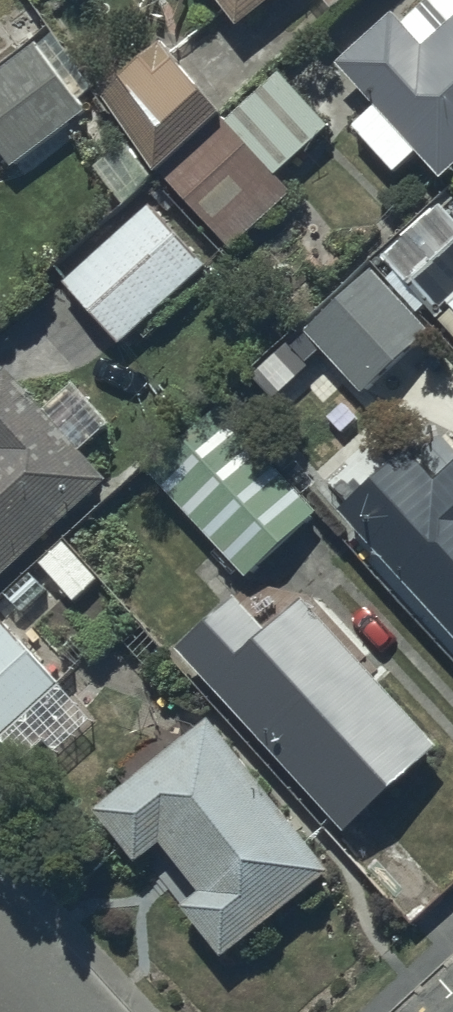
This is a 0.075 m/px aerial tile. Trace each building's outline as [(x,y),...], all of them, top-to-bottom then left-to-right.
[(240,16),(261,0),(228,0),(240,16)] [(341,56),(380,97),(355,120),(398,165),(420,144),(443,168),(452,159),(452,0),(420,0),(403,16),(394,6),(341,56)] [(159,166),(224,111),(161,32),(104,86),(159,166)] [(0,66),(0,144),(11,159),(87,103),(79,92),(85,87),(48,35),(39,42),(36,39),(0,66)] [(224,111),(159,166),(232,242),(293,185),(275,166),(325,115),(273,64),(224,111)] [(442,198),(383,250),(436,309),(449,298),(452,302),(452,210),(442,198)] [(205,256),(150,199),(67,280),(122,337),(205,256)] [(281,349),(262,366),(276,382),(297,363),(300,366),(325,344),(367,390),(377,381),(373,376),(431,324),(375,263),(308,323),(305,319),(277,345),(281,349)] [(443,315),(452,326),(452,306),(443,315)] [(9,363),(0,371),(0,572),(109,471),(81,442),(111,414),(76,376),(46,403),(9,363)] [(319,505),(222,400),(151,466),(248,571),(319,505)] [(341,499),(452,620),(452,458),(440,471),(409,437),(341,499)] [(64,537),(6,589),(23,608),(57,577),(73,596),(98,574),(64,537)] [(267,620),(237,587),(179,639),(343,823),(440,737),(305,586),(267,620)] [(58,676),(6,617),(1,622),(0,621),(0,727),(58,676)] [(211,711),(96,799),(139,855),(166,834),(204,884),(187,897),(224,944),(329,863),(211,711)]
